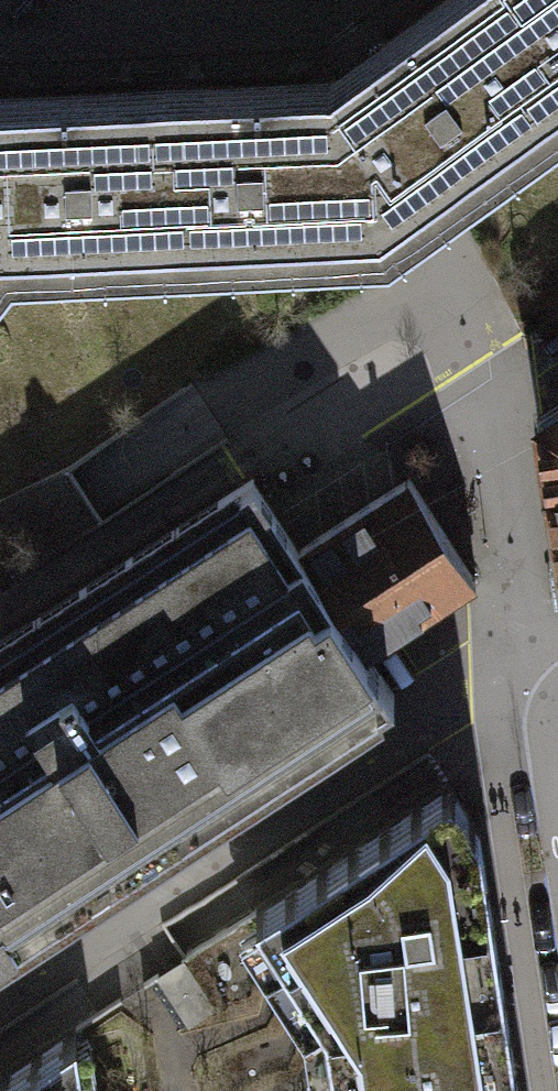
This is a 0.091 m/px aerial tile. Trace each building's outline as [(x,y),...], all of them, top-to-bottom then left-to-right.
[(390,249),(424,224),(557,129),(557,103),(484,0),(439,0),(353,61),(330,78),(390,249)] [(557,103),(557,0),(484,0),(557,103)] [(161,86),(169,259),(390,249),(330,78),(161,86)] [(9,271),(13,267),(169,259),(161,86),(0,94),(0,245),(9,271)] [(9,271),(0,245),(0,282),(9,271)] [(537,420),(557,551),(557,406),(537,420)] [(2,639),(142,857),(396,695),(368,651),(477,582),(410,478),(300,548),(255,478),(2,639)] [(2,639),(0,640),(0,948),(142,857),(2,639)] [(325,1018),(328,1033),(507,1006),(479,829),(450,785),(255,910),(325,1018)] [(184,956),(155,975),(189,1026),(217,1007),(184,956)] [(328,1033),(337,1090),(520,1090),(507,1006),(328,1033)] [(75,1025),(0,1074),(0,1090),(86,1090),(75,1025)]
